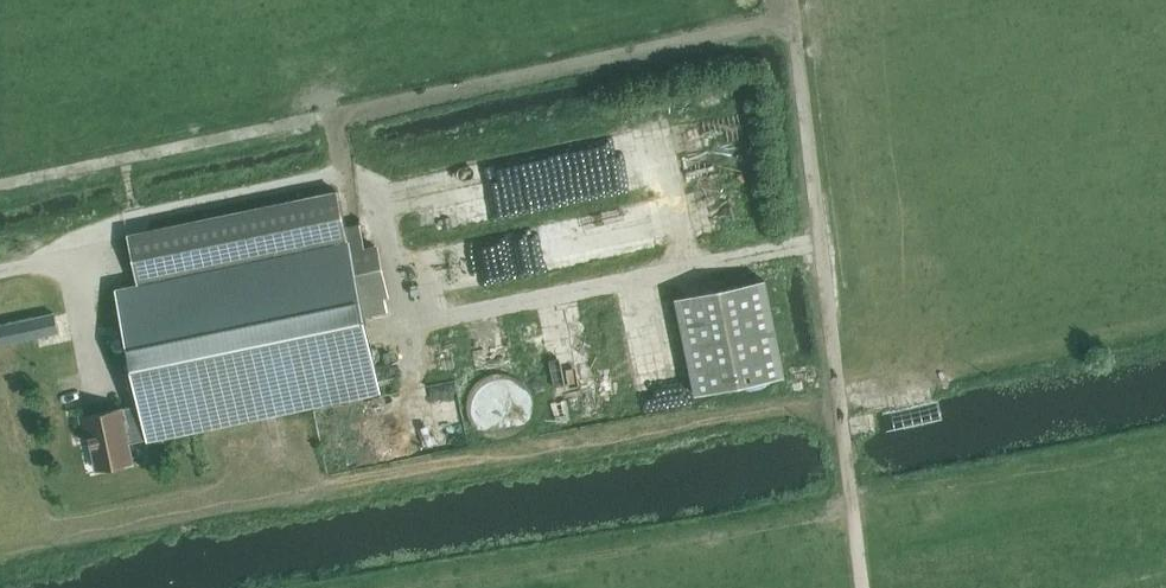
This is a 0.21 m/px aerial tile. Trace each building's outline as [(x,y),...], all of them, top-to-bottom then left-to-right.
[(126,331),(141,403),(80,415),(84,437),(90,436),(97,468),(132,461),(128,442),(148,438),(149,439),(380,390),(363,312),(388,307),(375,243),(365,246),(360,222),(345,225),(338,190),(128,234),(138,283),(117,287),(124,324),(109,327),(110,334),(126,331)] [(677,299),(696,394),(784,376),(765,281),(677,299)] [(471,382),(495,433),(539,413),(515,362),(471,382)]
